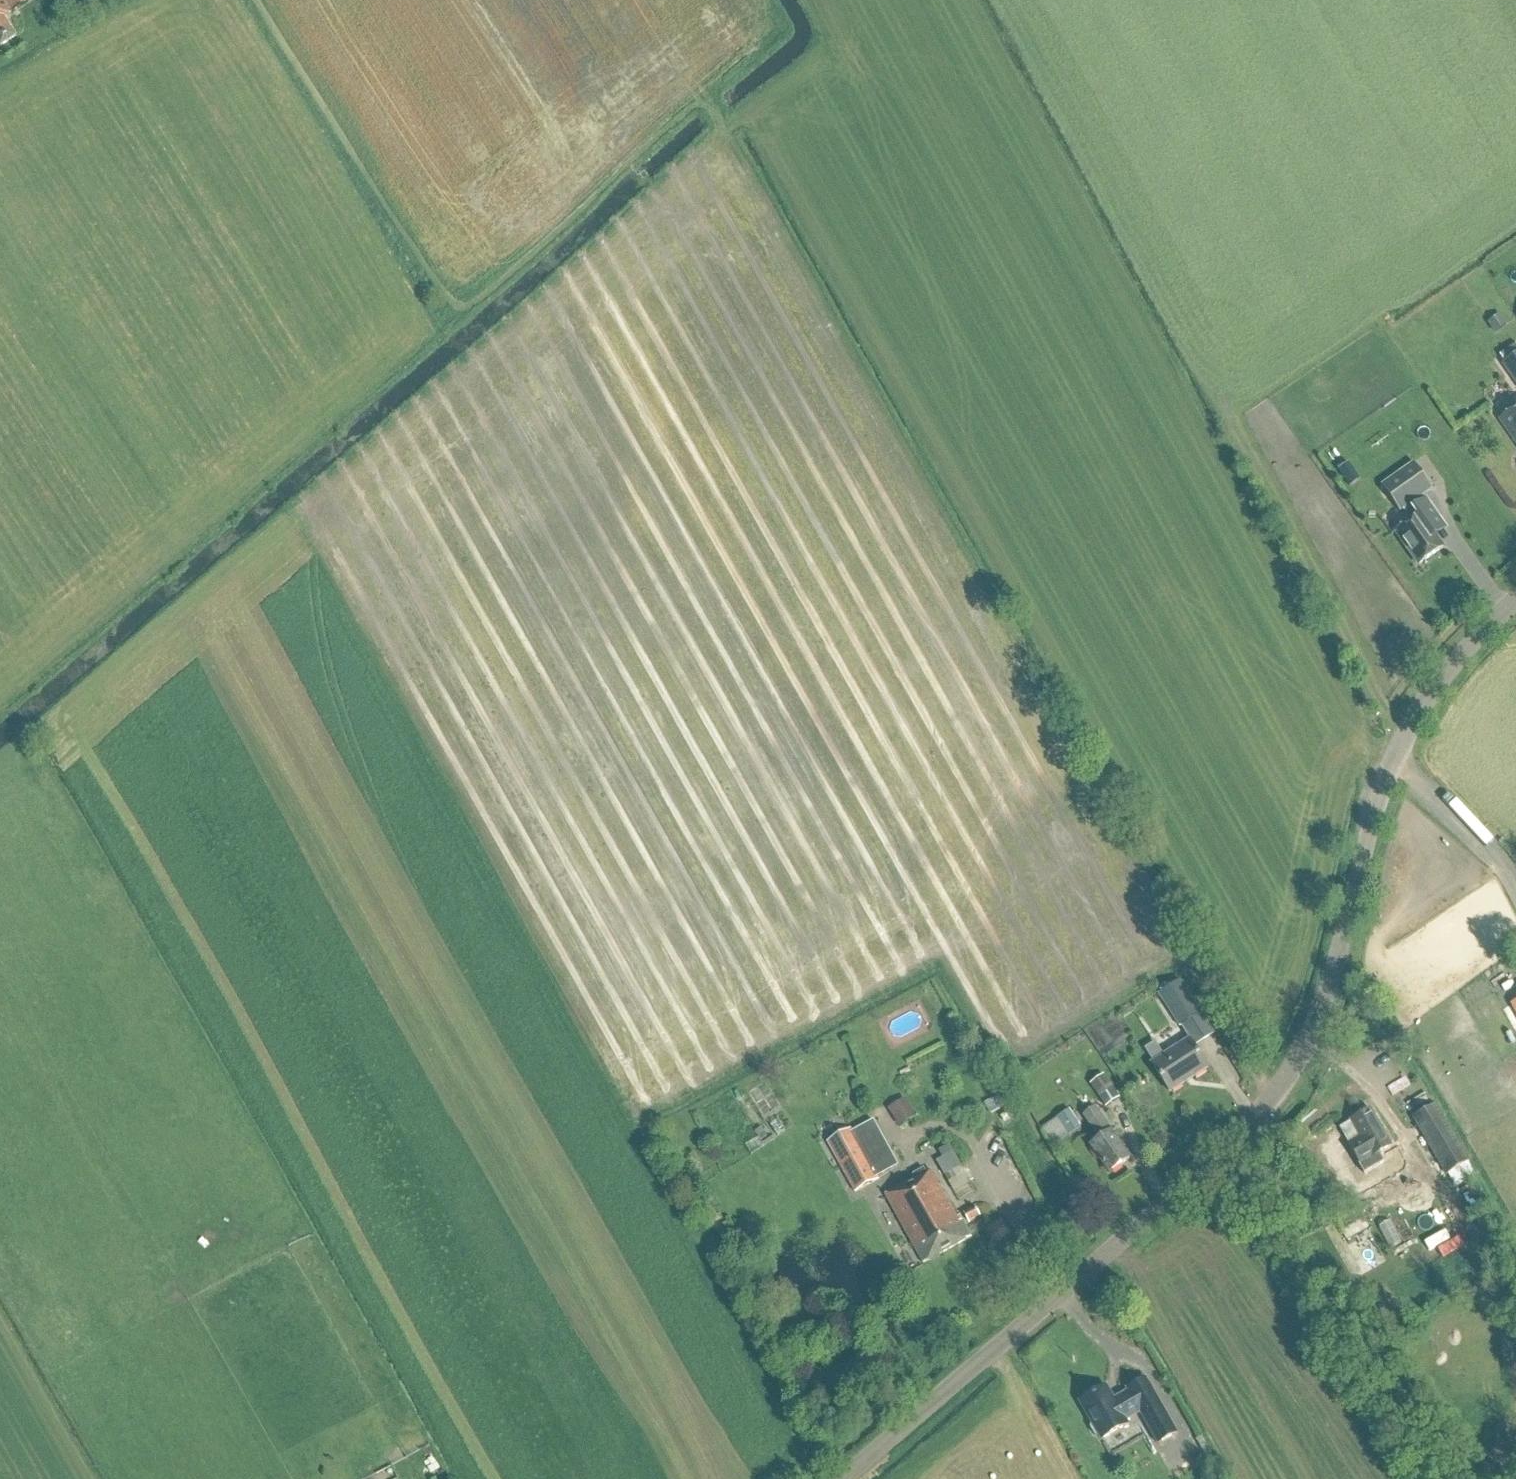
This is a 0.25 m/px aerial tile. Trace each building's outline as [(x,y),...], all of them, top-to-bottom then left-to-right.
[(1,47),(17,37),(4,18),(32,0),(0,0),(0,45),(1,47)] [(1488,325),(1495,335),(1506,328),(1499,318),(1488,325)] [(1504,366),(1503,366),(1515,384),(1515,357),(1504,366)] [(1500,421),(1515,444),(1515,410),(1500,421)] [(1419,566),(1443,549),(1428,527),(1438,519),(1422,497),(1432,490),(1414,464),(1381,487),(1400,513),(1403,510),(1411,522),(1396,533),(1419,566)] [(1201,1015),(1179,981),(1159,994),(1180,1028),(1201,1015)] [(1151,1065),(1170,1093),(1208,1069),(1189,1040),(1164,1057),(1155,1043),(1145,1050),(1154,1063),(1151,1065)] [(1091,1085),(1102,1102),(1107,1109),(1120,1099),(1105,1076),(1091,1085)] [(1326,1091),(1341,1097),(1345,1086),(1330,1080),(1326,1091)] [(986,1106),(992,1116),(1004,1109),(998,1098),(986,1106)] [(916,1117),(904,1099),(887,1110),(899,1128),(916,1117)] [(1474,1171),(1469,1163),(1435,1106),(1413,1119),(1432,1151),(1431,1151),(1435,1157),(1429,1161),(1446,1188),(1474,1171)] [(1100,1140),(1091,1146),(1109,1174),(1130,1159),(1111,1132),(1095,1109),(1083,1117),(1100,1140)] [(1057,1118),(1069,1136),(1081,1128),(1069,1110),(1057,1118)] [(1384,1164),(1379,1154),(1392,1147),(1370,1111),(1351,1122),(1351,1123),(1340,1129),(1361,1165),(1359,1166),(1364,1176),(1384,1164)] [(1007,1115),(1001,1118),(1004,1123),(1010,1120),(1007,1115)] [(870,1123),(830,1144),(856,1194),(878,1182),(875,1177),(895,1167),(886,1149),(884,1150),(870,1123)] [(919,1172),(921,1176),(886,1196),(924,1265),(971,1238),(961,1221),(959,1223),(930,1171),(926,1173),(924,1169),(919,1172)] [(845,1221),(847,1210),(829,1207),(827,1217),(845,1221)] [(964,1216),(969,1224),(980,1217),(976,1209),(964,1216)] [(1336,1223),(1348,1243),(1369,1231),(1358,1211),(1336,1223)] [(1107,1388),(1080,1403),(1092,1424),(1090,1428),(1095,1436),(1099,1438),(1101,1441),(1128,1426),(1125,1420),(1139,1412),(1158,1445),(1177,1434),(1146,1379),(1127,1390),(1129,1394),(1115,1401),(1107,1388)] [(396,1478),(413,1470),(408,1459),(390,1468),(396,1478)]
